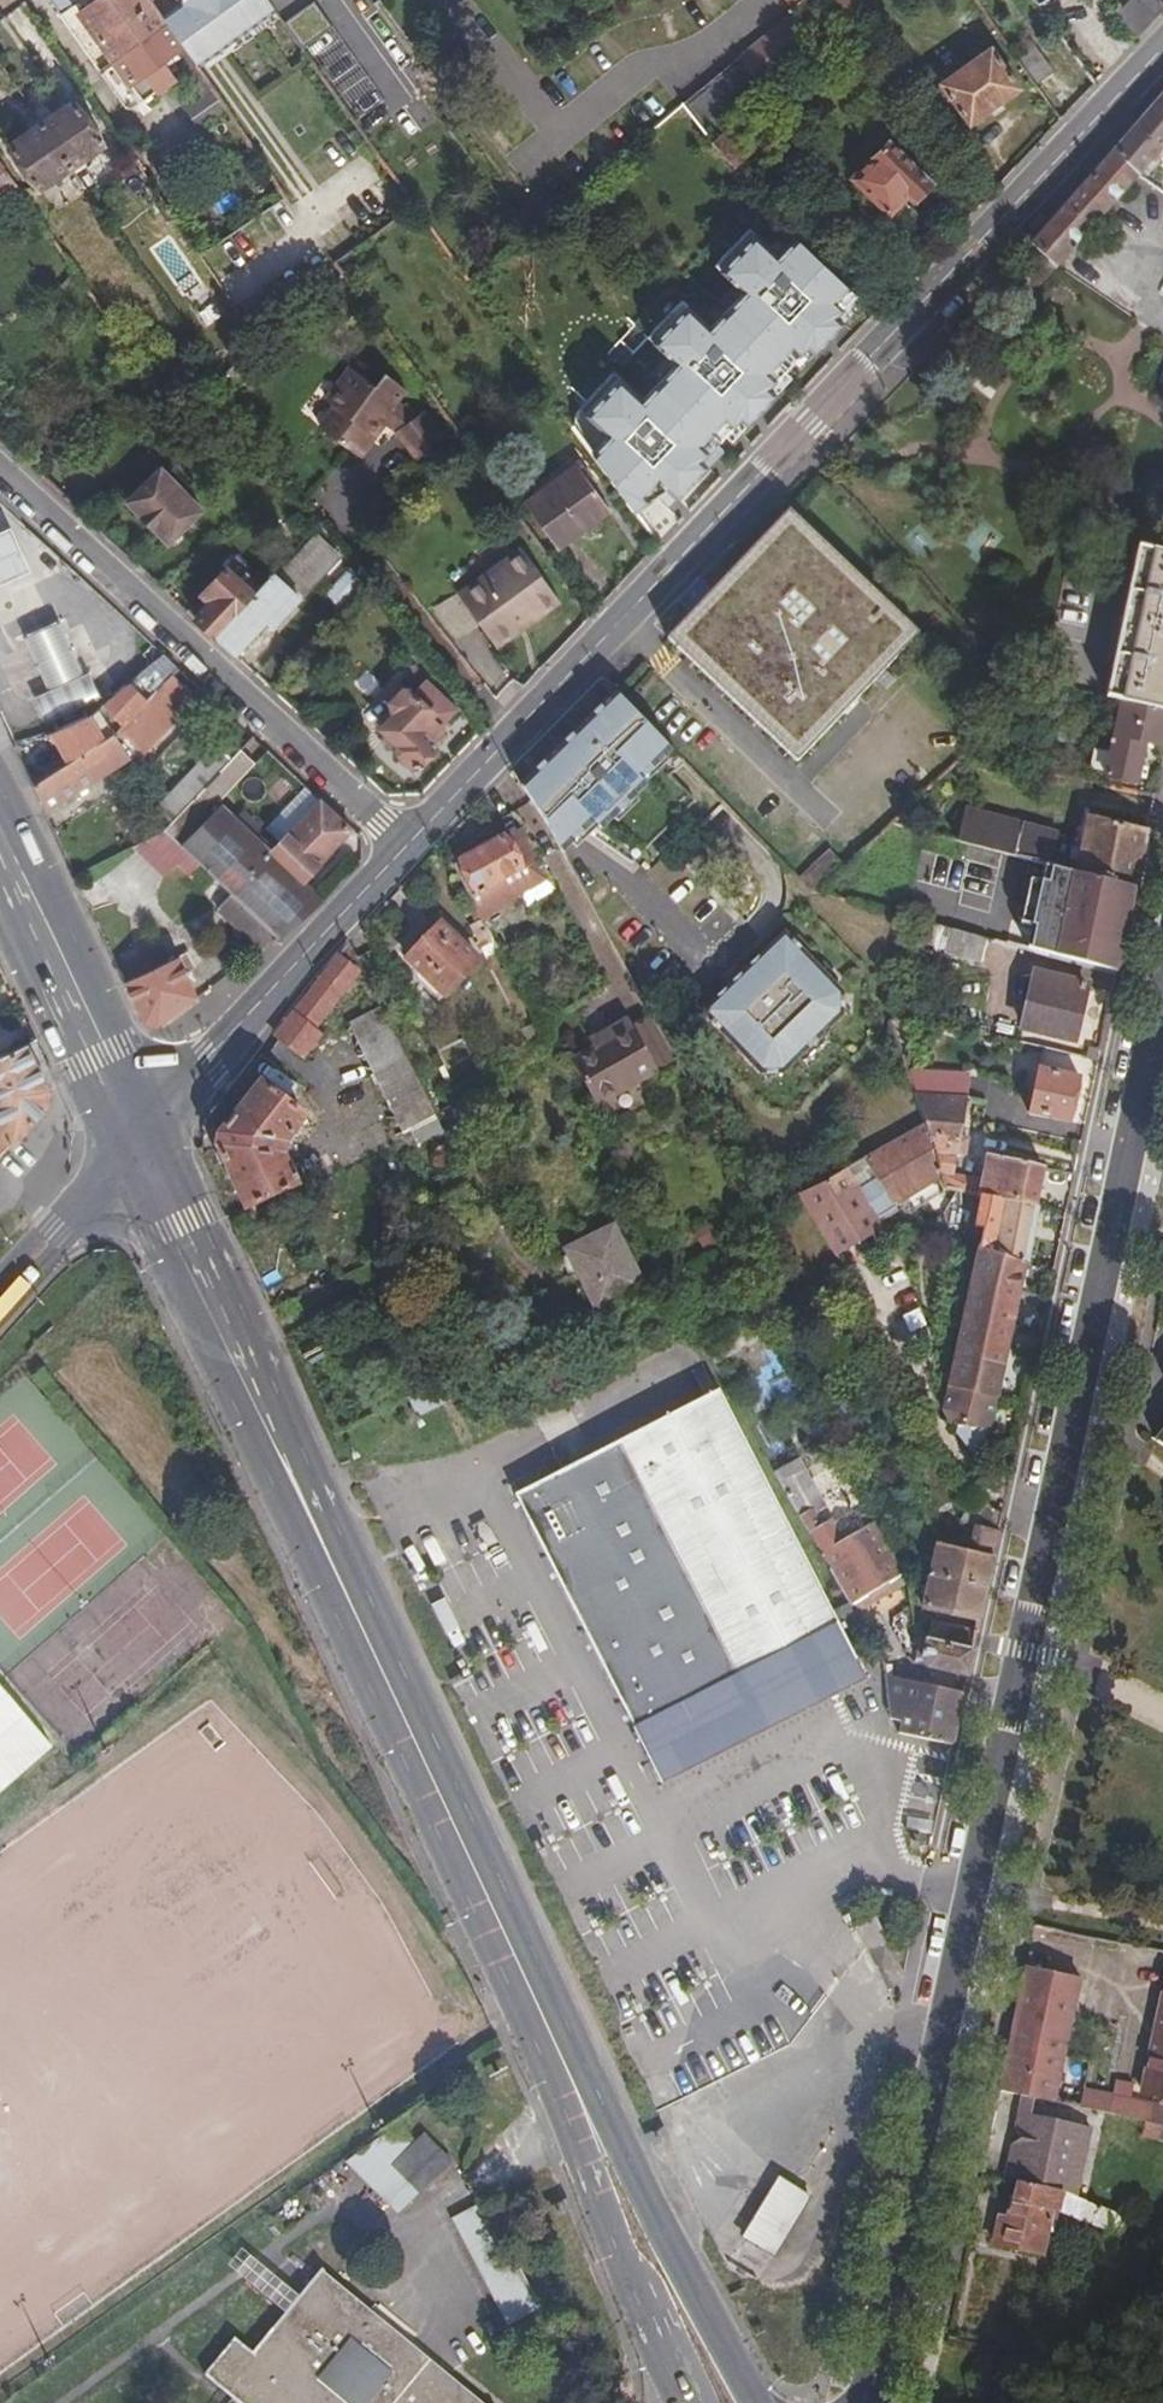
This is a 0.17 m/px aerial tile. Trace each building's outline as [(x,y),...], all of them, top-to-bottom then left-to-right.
[(57,14),(76,0),(47,0),(57,14)] [(77,12),(111,61),(113,63),(167,25),(161,17),(149,0),(93,0),(77,12)] [(161,17),(195,63),(274,9),(268,0),(186,0),(161,17)] [(794,11),(807,0),(785,0),(794,11)] [(846,26),(868,10),(861,0),(828,0),(846,26)] [(1138,36),(1162,10),(1162,1),(1162,0),(1129,0),(1115,14),(1138,36)] [(298,46),(326,27),(310,3),(282,23),(298,46)] [(682,104),(707,133),(818,40),(794,11),(682,104)] [(182,45),(167,25),(113,63),(137,98),(152,88),(154,90),(173,77),(160,60),(172,52),(182,45)] [(195,63),(182,45),(172,52),(188,74),(198,68),(195,63)] [(1022,88),(991,45),(940,81),(970,124),(1022,88)] [(1019,59),(1038,86),(1055,73),(1037,46),(1019,59)] [(1056,265),(1134,178),(1162,195),(1162,93),(1162,92),(1045,228),(1029,243),(1042,255),(1054,266),(1055,267),(1056,265)] [(73,101),(41,122),(71,166),(102,144),(73,101)] [(732,121),(713,140),(735,163),(754,144),(732,121)] [(39,188),(71,166),(41,122),(10,143),(39,188)] [(888,141),(887,142),(853,177),(889,212),(909,192),(916,198),(931,183),(888,141)] [(16,187),(0,164),(0,198),(16,187)] [(857,290),(804,234),(784,255),(752,227),(715,257),(743,288),(705,321),(682,291),(643,322),(665,353),(630,388),(601,355),(555,390),(556,402),(619,492),(655,476),(674,497),(845,321),(837,312),(857,290)] [(239,305),(305,264),(288,237),(222,278),(239,305)] [(1054,266),(1042,255),(1017,281),(1028,293),(1054,266)] [(351,368),(336,386),(345,392),(334,406),(319,426),(359,457),(373,438),(369,435),(379,421),(395,433),(416,459),(444,438),(426,412),(418,418),(400,403),(409,389),(386,372),(376,386),(351,368)] [(326,399),(334,406),(345,392),(336,386),(326,399)] [(577,462),(523,503),(555,548),(609,508),(577,462)] [(201,511),(157,468),(125,499),(169,542),(201,511)] [(664,643),(786,768),(912,644),(790,520),(664,643)] [(326,522),(325,523),(338,540),(341,537),(326,522)] [(332,547),(338,540),(325,523),(316,532),(332,547)] [(26,572),(9,528),(0,532),(0,583),(26,572)] [(314,535),(278,573),(299,592),(334,554),(314,535)] [(385,537),(375,547),(386,561),(397,549),(385,537)] [(459,591),(495,645),(559,599),(521,546),(459,591)] [(1162,554),(1136,549),(1125,599),(1150,575),(1156,575),(1162,554)] [(1162,715),(1162,554),(1156,575),(1150,575),(1125,599),(1103,700),(1121,704),(1162,715)] [(193,617),(212,635),(256,587),(248,579),(254,573),(235,555),(198,593),(208,602),(193,617)] [(325,601),(338,613),(369,579),(358,565),(325,601)] [(297,595),(271,571),(256,587),(212,635),(231,653),(265,618),(271,622),(297,595)] [(451,636),(466,627),(449,598),(434,607),(451,636)] [(79,620),(67,626),(25,642),(29,652),(45,686),(99,662),(79,620)] [(56,730),(71,762),(115,734),(177,667),(166,656),(93,713),(56,730)] [(115,734),(71,762),(34,785),(46,812),(134,756),(188,713),(162,691),(181,670),(177,667),(115,734)] [(97,696),(85,671),(35,696),(46,721),(97,696)] [(393,713),(379,727),(394,742),(397,752),(411,765),(418,764),(433,748),(427,743),(441,728),(437,724),(455,706),(424,678),(413,690),(410,687),(402,688),(388,703),(393,713)] [(557,749),(519,786),(545,824),(559,849),(584,832),(635,859),(696,801),(671,775),(683,763),(616,693),(576,731),(557,749)] [(1121,704),(1105,774),(1136,781),(1144,744),(1162,748),(1162,715),(1121,704)] [(557,749),(576,731),(574,728),(572,729),(568,731),(564,733),(560,737),(557,741),(555,747),(557,749)] [(351,829),(320,799),(265,857),(218,813),(213,818),(208,813),(214,807),(254,763),(239,749),(163,830),(198,863),(230,892),(278,938),(320,898),(301,881),(351,829)] [(265,857),(320,799),(306,786),(263,830),(232,799),(219,812),(218,813),(265,857)] [(213,818),(218,813),(219,812),(214,807),(208,813),(213,818)] [(962,812),(954,842),(987,850),(1009,856),(1030,861),(1050,865),(1057,835),(962,812)] [(1088,817),(1075,872),(1134,885),(1146,830),(1088,817)] [(520,900),(523,904),(527,911),(557,895),(522,831),(520,828),(501,838),(531,894),(520,900)] [(133,841),(129,843),(158,870),(171,858),(187,873),(198,863),(163,830),(133,841)] [(484,924),(523,904),(520,900),(531,894),(501,838),(459,860),(452,864),(484,924)] [(1002,883),(1009,856),(987,850),(980,877),(1002,883)] [(454,851),(447,855),(452,864),(459,860),(454,851)] [(827,852),(797,880),(810,893),(817,895),(844,869),(827,852)] [(1054,878),(1073,882),(1075,872),(1050,865),(1030,861),(1023,891),(1050,897),(1054,878)] [(1060,937),(1120,951),(1134,885),(1075,872),(1073,882),(1067,906),(1057,904),(1055,916),(1065,919),(1060,937)] [(278,938),(230,892),(215,907),(260,950),(278,938)] [(954,930),(982,938),(986,919),(959,913),(954,930)] [(406,957),(442,994),(476,960),(440,924),(406,957)] [(980,965),(986,942),(934,926),(927,949),(980,965)] [(702,1012),(759,1075),(781,1075),(795,1061),(825,1032),(840,1016),(840,996),(831,985),(814,967),(808,961),(789,940),(784,935),(744,973),(729,987),(702,1012)] [(789,940),(808,961),(811,958),(811,951),(798,938),(791,937),(789,940)] [(320,977),(341,993),(356,974),(348,968),(355,959),(347,942),(320,977)] [(137,975),(122,982),(140,1020),(156,1025),(195,997),(173,959),(155,967),(150,957),(133,966),(137,975)] [(814,967),(831,985),(834,983),(834,976),(823,965),(816,965),(814,967)] [(1033,970),(1021,1023),(1072,1036),(1084,981),(1033,970)] [(729,987),(744,973),(742,971),(735,971),(727,978),(727,985),(729,987)] [(320,977),(292,1015),(312,1030),(341,993),(320,977)] [(437,1117),(403,1052),(380,1006),(346,1023),(403,1134),(437,1117)] [(319,1036),(312,1030),(292,1015),(278,1032),(285,1046),(302,1058),(319,1036)] [(573,1061),(599,1107),(659,1076),(633,1029),(573,1061)] [(825,1032),(795,1061),(798,1063),(804,1063),(827,1041),(827,1035),(825,1032)] [(0,1058),(0,1158),(45,1108),(47,1092),(51,1088),(31,1044),(0,1058)] [(1082,1055),(1040,1046),(1036,1068),(1040,1069),(1030,1113),(1067,1121),(1082,1055)] [(1085,1056),(1097,1058),(1098,1049),(1087,1046),(1085,1056)] [(305,1126),(263,1092),(214,1148),(246,1211),(293,1188),(280,1156),(305,1126)] [(989,1093),(983,1121),(1009,1127),(1014,1098),(989,1093)] [(913,1094),(923,1124),(933,1155),(955,1156),(964,1096),(913,1094)] [(853,1190),(870,1222),(891,1209),(889,1205),(940,1175),(933,1155),(923,1124),(862,1158),(874,1178),(853,1190)] [(978,1192),(1034,1204),(1042,1165),(984,1154),(976,1192),(978,1192)] [(933,1155),(940,1175),(943,1185),(950,1186),(955,1156),(933,1155)] [(875,1229),(870,1222),(853,1190),(841,1170),(797,1195),(832,1255),(875,1229)] [(1023,1264),(1035,1204),(1034,1204),(978,1192),(972,1224),(980,1225),(974,1253),(1023,1264)] [(592,1298),(639,1274),(614,1226),(568,1251),(592,1298)] [(969,1279),(1017,1290),(1023,1264),(974,1253),(969,1279)] [(639,1274),(592,1298),(598,1309),(645,1285),(639,1274)] [(995,1396),(1017,1290),(969,1279),(946,1386),(995,1396)] [(414,1419),(439,1405),(428,1385),(402,1400),(414,1419)] [(995,1396),(946,1386),(942,1409),(949,1419),(956,1421),(988,1429),(995,1396)] [(720,1750),(752,1733),(807,1705),(798,1689),(825,1674),(834,1690),(836,1690),(865,1675),(855,1658),(851,1660),(713,1394),(512,1494),(657,1780),(693,1763),(684,1746),(712,1733),(720,1750)] [(981,1463),(988,1429),(956,1421),(954,1429),(981,1463)] [(1154,1441),(1162,1447),(1162,1422),(1154,1441)] [(843,1592),(850,1605),(905,1573),(905,1572),(876,1520),(842,1540),(830,1520),(821,1525),(811,1509),(795,1518),(843,1592)] [(976,1525),(970,1550),(991,1554),(996,1530),(976,1525)] [(991,1554),(970,1550),(938,1542),(935,1556),(931,1572),(985,1584),(991,1554)] [(931,1572),(935,1556),(923,1554),(918,1574),(930,1577),(931,1572)] [(923,1607),(977,1620),(985,1584),(931,1572),(930,1577),(923,1607)] [(938,1622),(934,1639),(971,1648),(975,1630),(938,1622)] [(927,1638),(919,1636),(915,1657),(922,1657),(927,1638)] [(927,1638),(922,1657),(925,1666),(966,1674),(971,1648),(934,1639),(927,1638)] [(885,1670),(873,1648),(855,1658),(865,1675),(867,1679),(883,1671),(885,1670)] [(752,1733),(755,1739),(838,1694),(836,1690),(834,1690),(825,1674),(798,1689),(807,1705),(752,1733)] [(952,1741),(962,1691),(908,1680),(900,1720),(897,1729),(952,1741)] [(62,1757),(0,1684),(0,1810),(62,1757)] [(693,1763),(657,1780),(661,1786),(755,1739),(752,1733),(720,1750),(712,1733),(684,1746),(693,1763)] [(1079,1978),(1025,1967),(999,2089),(1023,2095),(1036,2097),(1051,2101),(1079,1978)] [(1139,2093),(1162,2099),(1162,1987),(1139,2093)] [(1060,2103),(1148,2122),(1162,2125),(1162,2108),(1127,2100),(1131,2085),(1112,2082),(1110,2096),(1063,2086),(1060,2103)] [(1019,2116),(1031,2120),(1036,2097),(1023,2095),(1019,2116)] [(1090,2133),(1031,2120),(1019,2116),(1016,2128),(1029,2131),(1026,2146),(1013,2144),(1006,2178),(1019,2182),(1063,2191),(1064,2192),(1076,2197),(1090,2133)] [(1148,2122),(1146,2135),(1162,2139),(1162,2125),(1148,2122)] [(1016,2128),(1013,2144),(1026,2146),(1029,2131),(1016,2128)] [(419,2132),(388,2163),(413,2190),(442,2161),(419,2132)] [(809,2200),(777,2180),(741,2241),(773,2260),(809,2200)] [(1050,2211),(1059,2213),(1063,2191),(1019,2182),(1016,2198),(1013,2198),(1007,2227),(996,2225),(992,2245),(1041,2256),(1050,2211)] [(1121,2238),(1128,2218),(1076,2197),(1064,2192),(1063,2191),(1059,2213),(1121,2238)] [(480,2202),(448,2220),(502,2326),(533,2309),(480,2202)] [(252,2273),(296,2307),(311,2288),(268,2255),(252,2273)] [(296,2307),(261,2349),(241,2332),(212,2365),(256,2402),(492,2402),(332,2263),(311,2288),(296,2307)]
